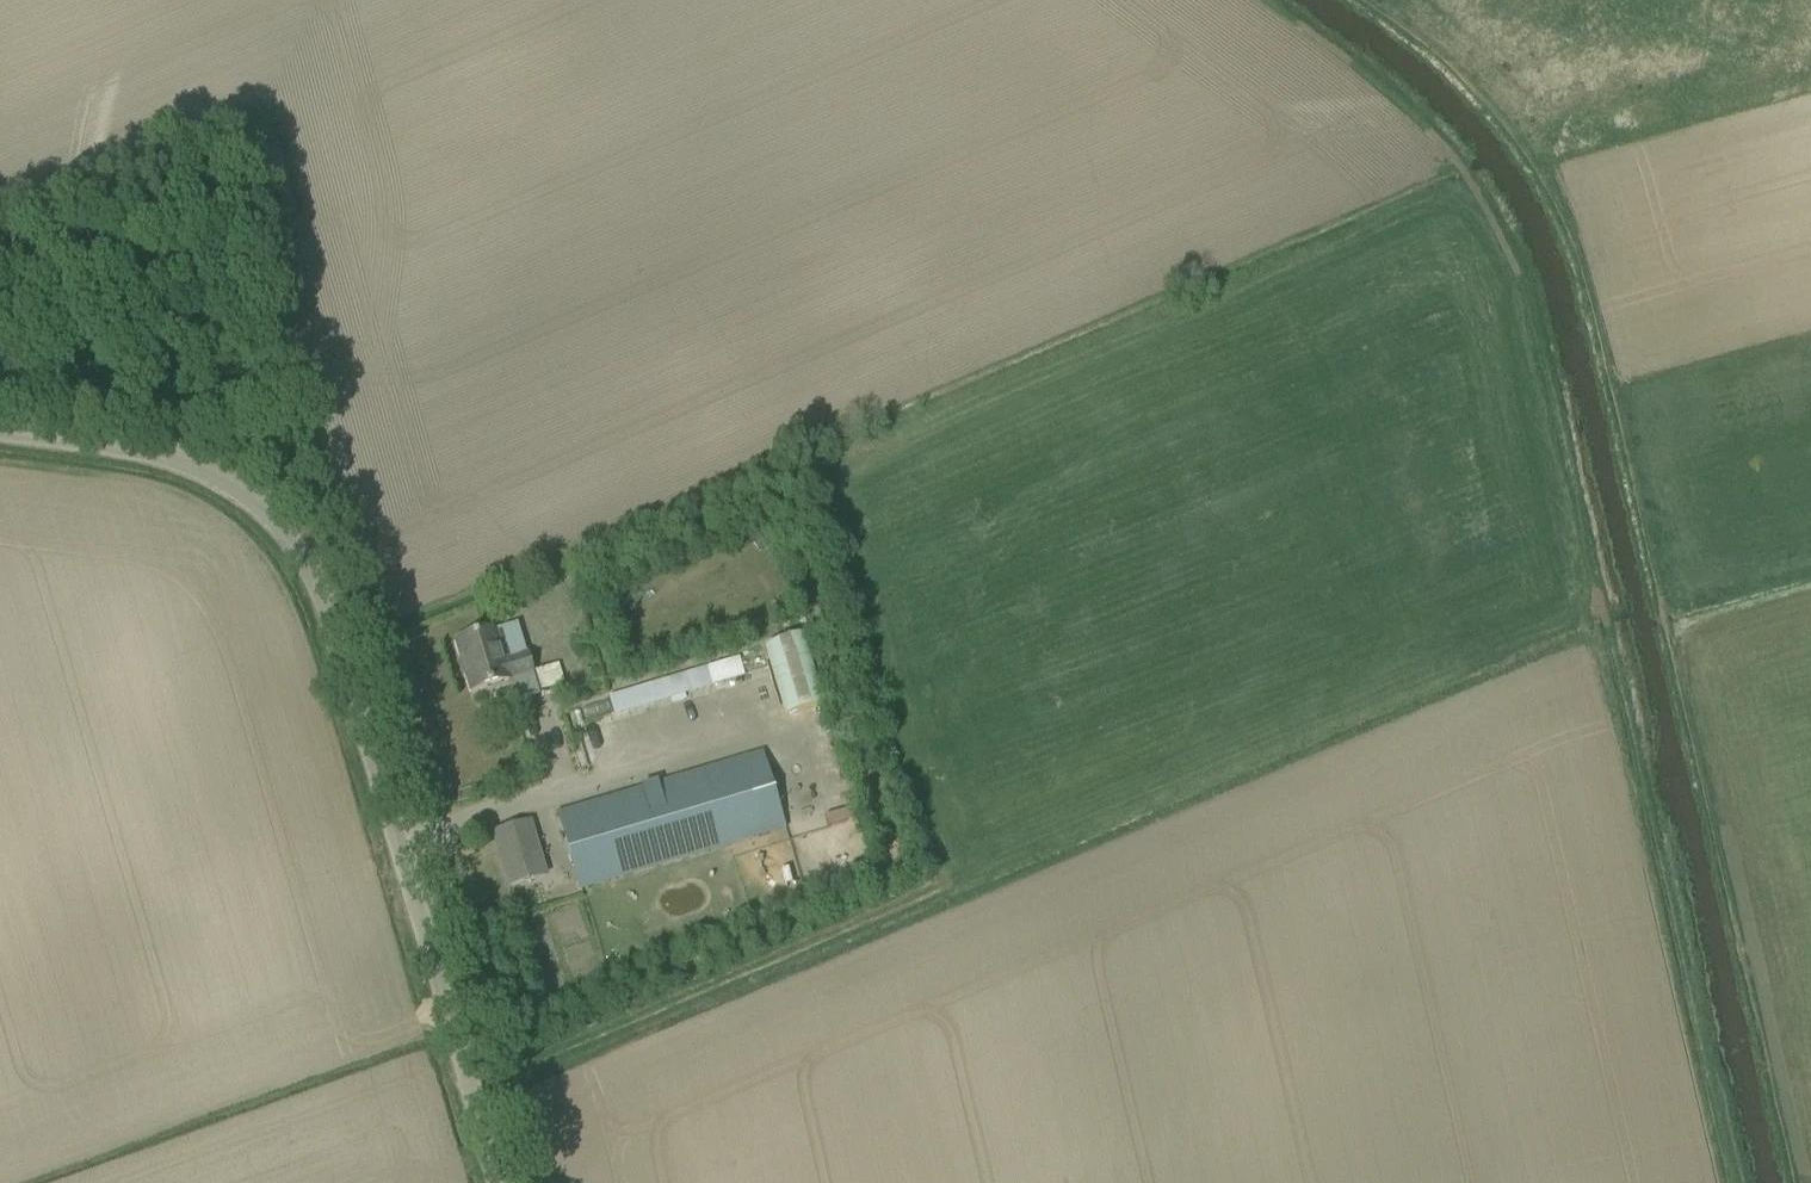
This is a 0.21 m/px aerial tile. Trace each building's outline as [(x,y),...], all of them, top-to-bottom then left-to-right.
[(480,635),(457,641),(472,692),(495,685),(509,681),(508,680),(532,673),(533,672),(532,671),(527,655),(518,623),(494,630),(480,635)] [(738,659),(605,689),(609,710),(743,679),(738,659)] [(556,664),(532,671),(533,672),(538,690),(561,683),(556,664)] [(558,814),(580,888),(784,828),(762,754),(558,814)] [(537,812),(526,816),(528,823),(530,826),(540,823),(537,812)] [(494,833),(510,886),(544,875),(530,826),(528,823),(494,833)]
